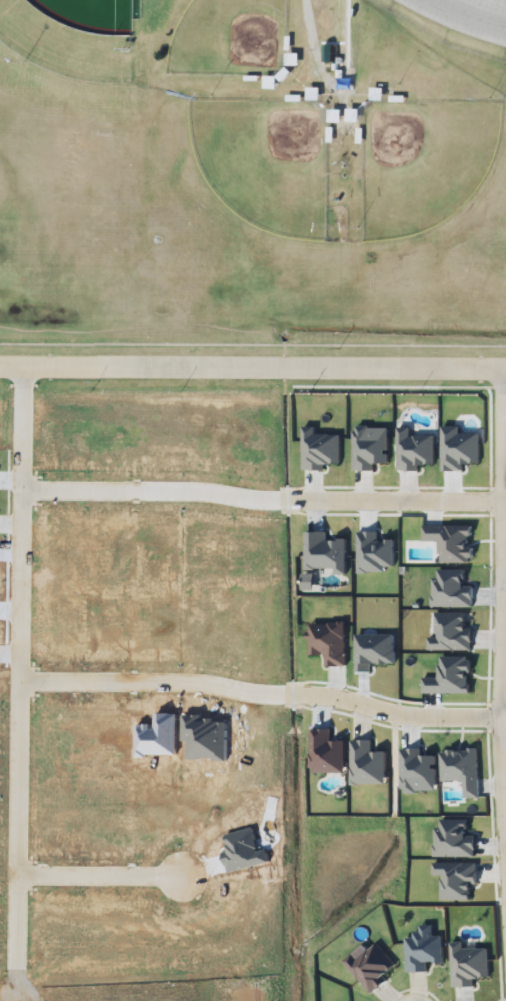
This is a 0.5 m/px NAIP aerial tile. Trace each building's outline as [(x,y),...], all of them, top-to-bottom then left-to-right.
[(298,65),(298,55),(286,55),(286,65),(298,65)]
